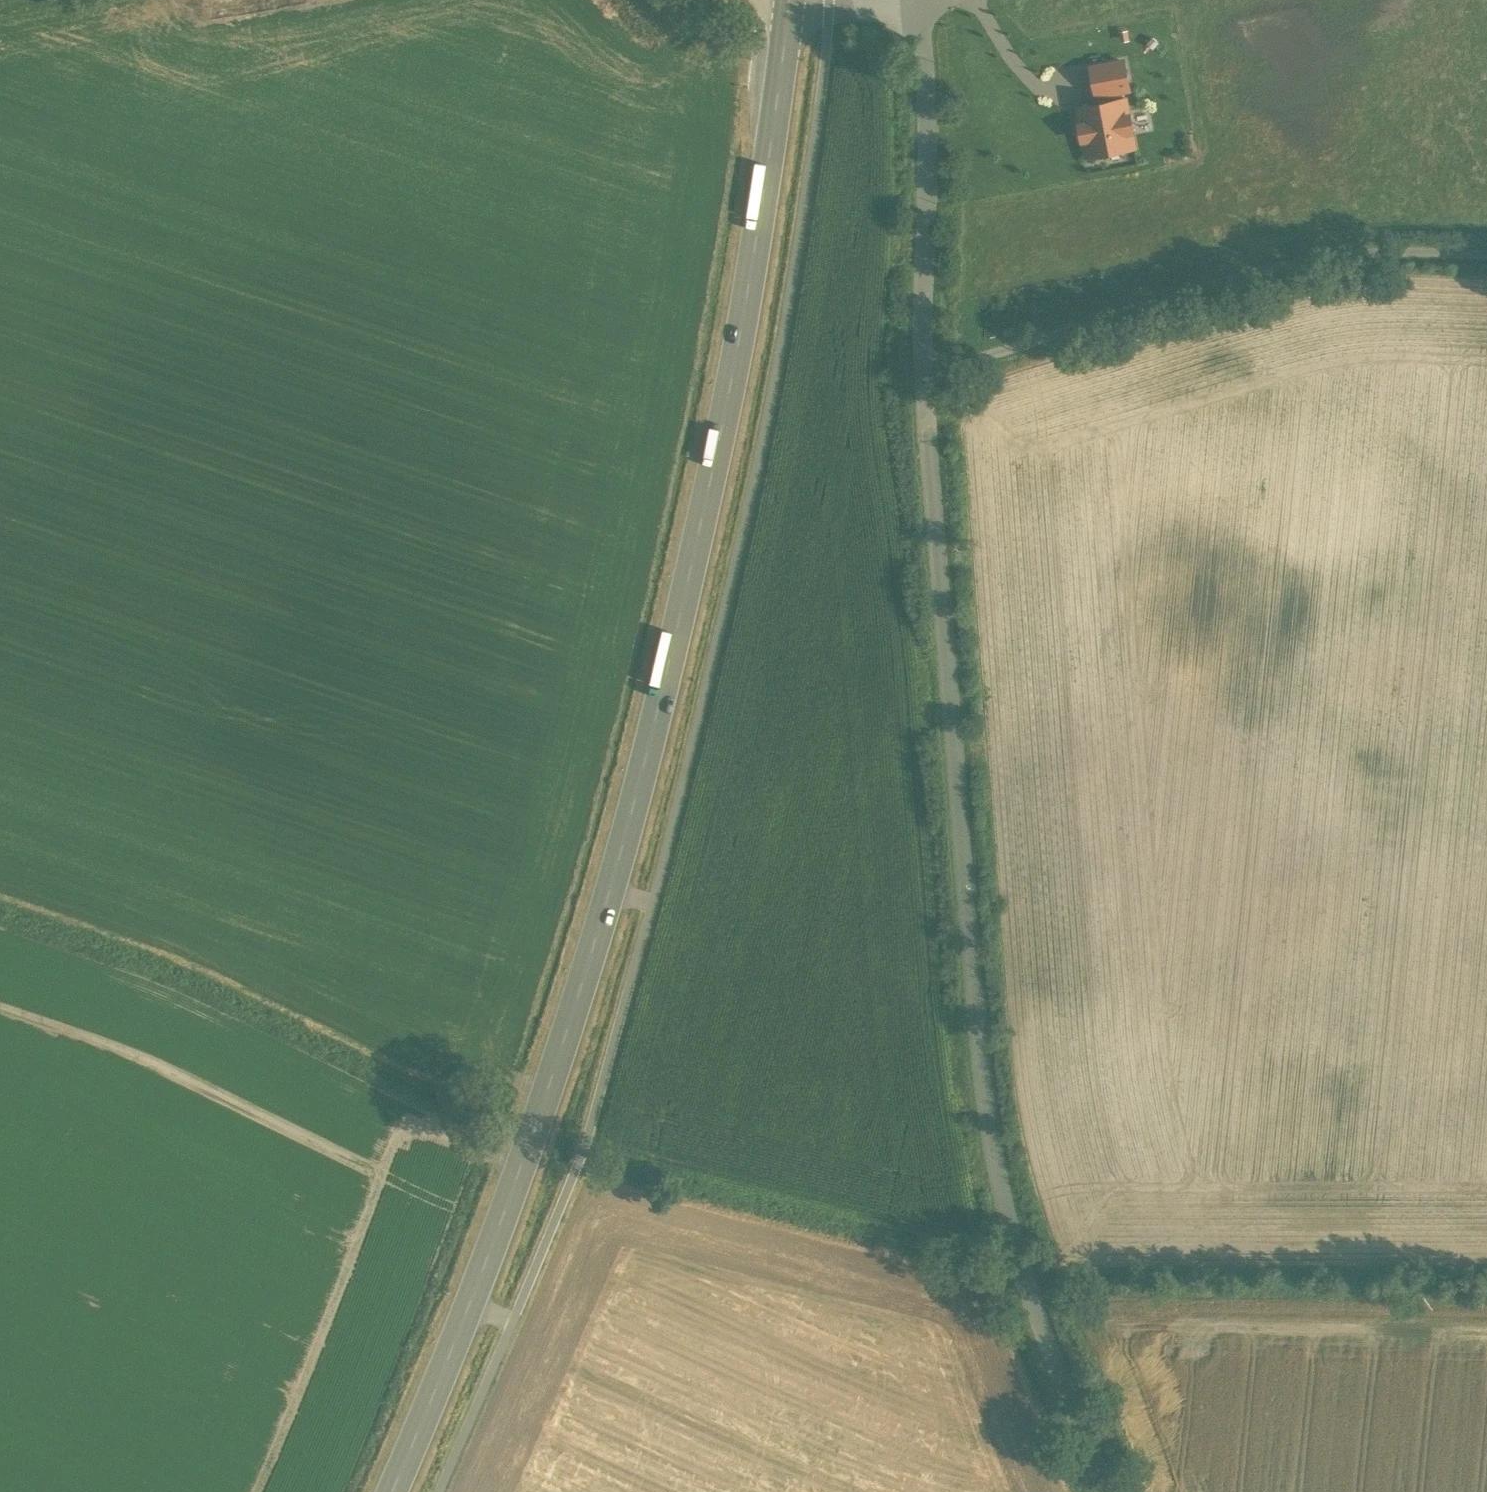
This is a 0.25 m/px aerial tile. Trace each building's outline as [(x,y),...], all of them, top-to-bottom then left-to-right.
[(1080,105),(1089,154),(1133,145),(1124,97),(1080,105)]
